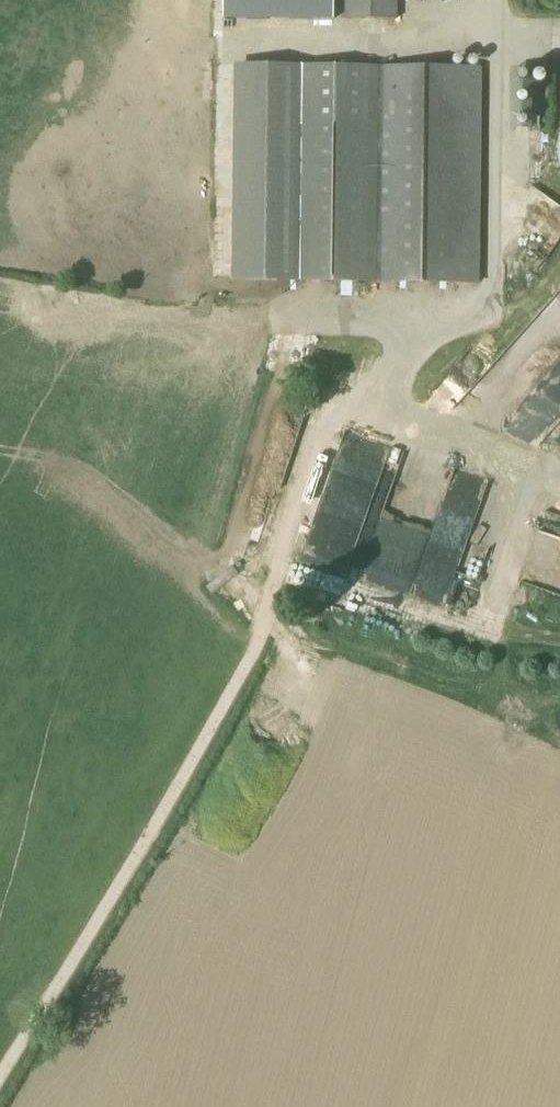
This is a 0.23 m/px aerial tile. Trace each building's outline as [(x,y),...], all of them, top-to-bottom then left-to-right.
[(332,21),(332,0),(222,0),(222,20),(332,21)] [(343,21),(395,21),(395,0),(344,0),(343,21)] [(234,66),(231,282),(300,283),(300,285),(367,284),(478,285),(481,69),(297,67),(234,66)] [(522,419),(527,423),(549,394),(559,402),(559,370),(522,419)] [(401,515),(386,565),(411,573),(419,547),(425,549),(432,524),(401,515)] [(383,642),(386,613),(366,611),(363,640),(383,642)]
